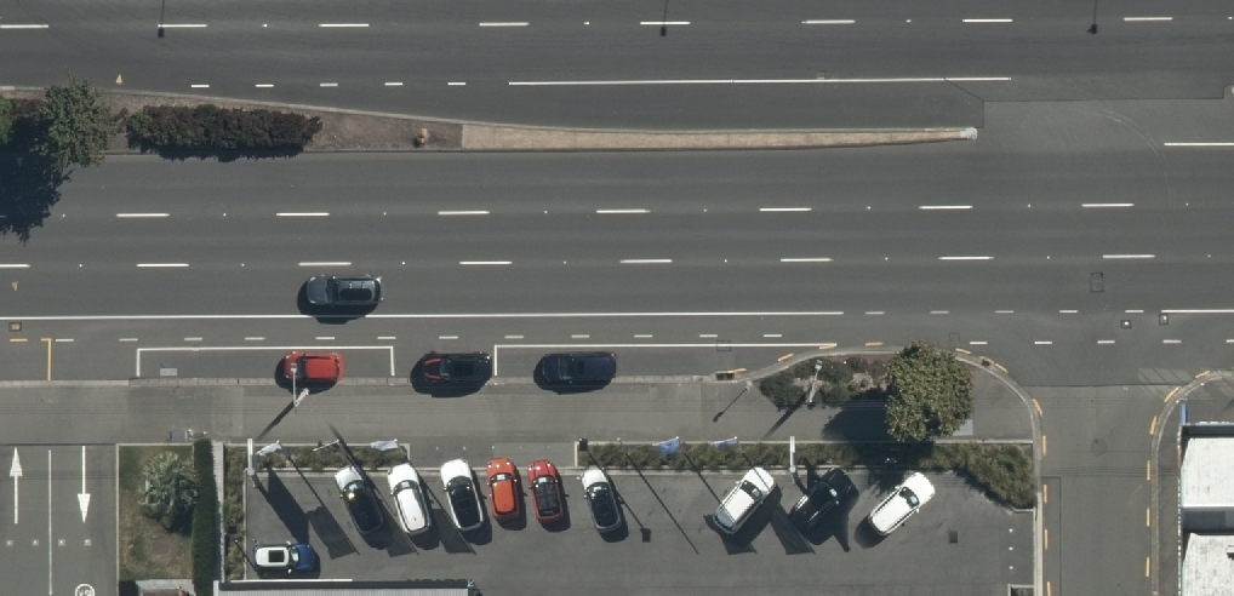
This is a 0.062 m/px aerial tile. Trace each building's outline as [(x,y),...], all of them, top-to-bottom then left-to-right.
[(1182,441),(1183,595),(1233,595),(1233,441),(1182,441)]
